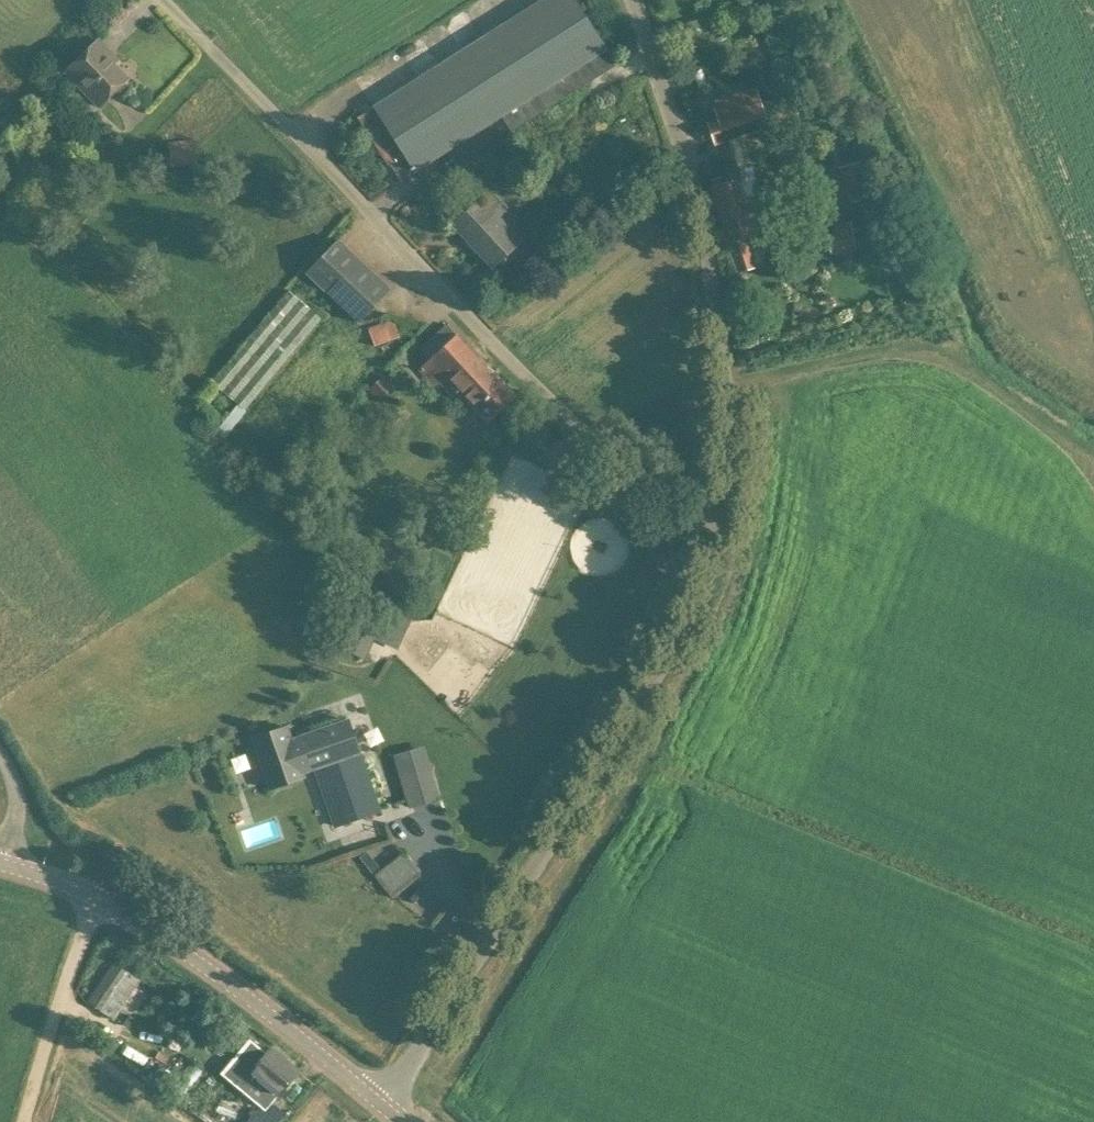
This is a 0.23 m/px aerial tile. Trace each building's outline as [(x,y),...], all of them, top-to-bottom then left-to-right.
[(506,23),(483,38),(374,107),(358,117),(389,166),(391,164),(401,180),(502,117),(512,132),(534,118),(617,65),(575,0),(541,0),(506,23)] [(720,37),(711,20),(703,24),(712,41),(720,37)] [(98,108),(128,79),(107,57),(112,53),(99,39),(64,73),(98,108)] [(728,48),(713,53),(715,60),(731,55),(728,48)] [(709,86),(702,69),(693,73),(700,90),(709,86)] [(743,135),(769,126),(756,86),(711,101),(724,141),(728,140),(743,135)] [(731,243),(735,258),(740,272),(755,267),(750,253),(745,238),(758,234),(755,224),(780,216),(774,196),(764,199),(743,135),(728,140),(740,176),(726,180),(724,176),(712,180),(714,185),(711,186),(725,227),(718,229),(723,245),(729,242),(730,244),(731,243)] [(198,160),(196,138),(171,141),(173,163),(198,160)] [(874,194),(863,161),(839,168),(850,202),(874,194)] [(622,170),(618,171),(616,175),(616,179),(618,182),(621,185),(625,185),(629,184),(631,180),(631,176),(630,173),(626,170),(622,170)] [(487,194),(454,225),(493,266),(520,241),(498,217),(503,211),(487,194)] [(607,215),(615,225),(628,215),(620,205),(607,215)] [(851,221),(836,223),(840,253),(855,251),(851,221)] [(391,289),(338,240),(338,239),(306,273),(360,323),(391,289)] [(921,284),(929,282),(924,263),(916,265),(921,284)] [(244,409),(321,318),(289,292),(212,382),(244,409)] [(375,346),(400,338),(393,320),(369,328),(375,346)] [(458,335),(457,336),(447,324),(422,348),(430,358),(418,369),(434,386),(438,382),(452,397),(459,390),(488,420),(515,396),(458,335)] [(383,375),(369,390),(380,400),(394,385),(383,375)] [(665,453),(673,461),(684,450),(677,442),(665,453)] [(385,624),(357,611),(340,647),(368,660),(385,624)] [(380,811),(348,718),(293,737),(289,726),(253,738),(271,788),(305,776),(303,772),(316,768),(336,826),(380,811)] [(441,799),(431,765),(399,774),(410,809),(441,799)] [(396,891),(420,869),(404,852),(380,874),(396,891)] [(116,960),(97,987),(88,1001),(110,1016),(120,1002),(124,1005),(141,979),(131,973),(133,971),(116,960)] [(276,1097),(299,1071),(271,1048),(241,1084),(262,1102),(270,1092),(276,1097)] [(287,1114),(275,1105),(272,1109),(264,1103),(249,1121),(280,1121),(287,1114)]
